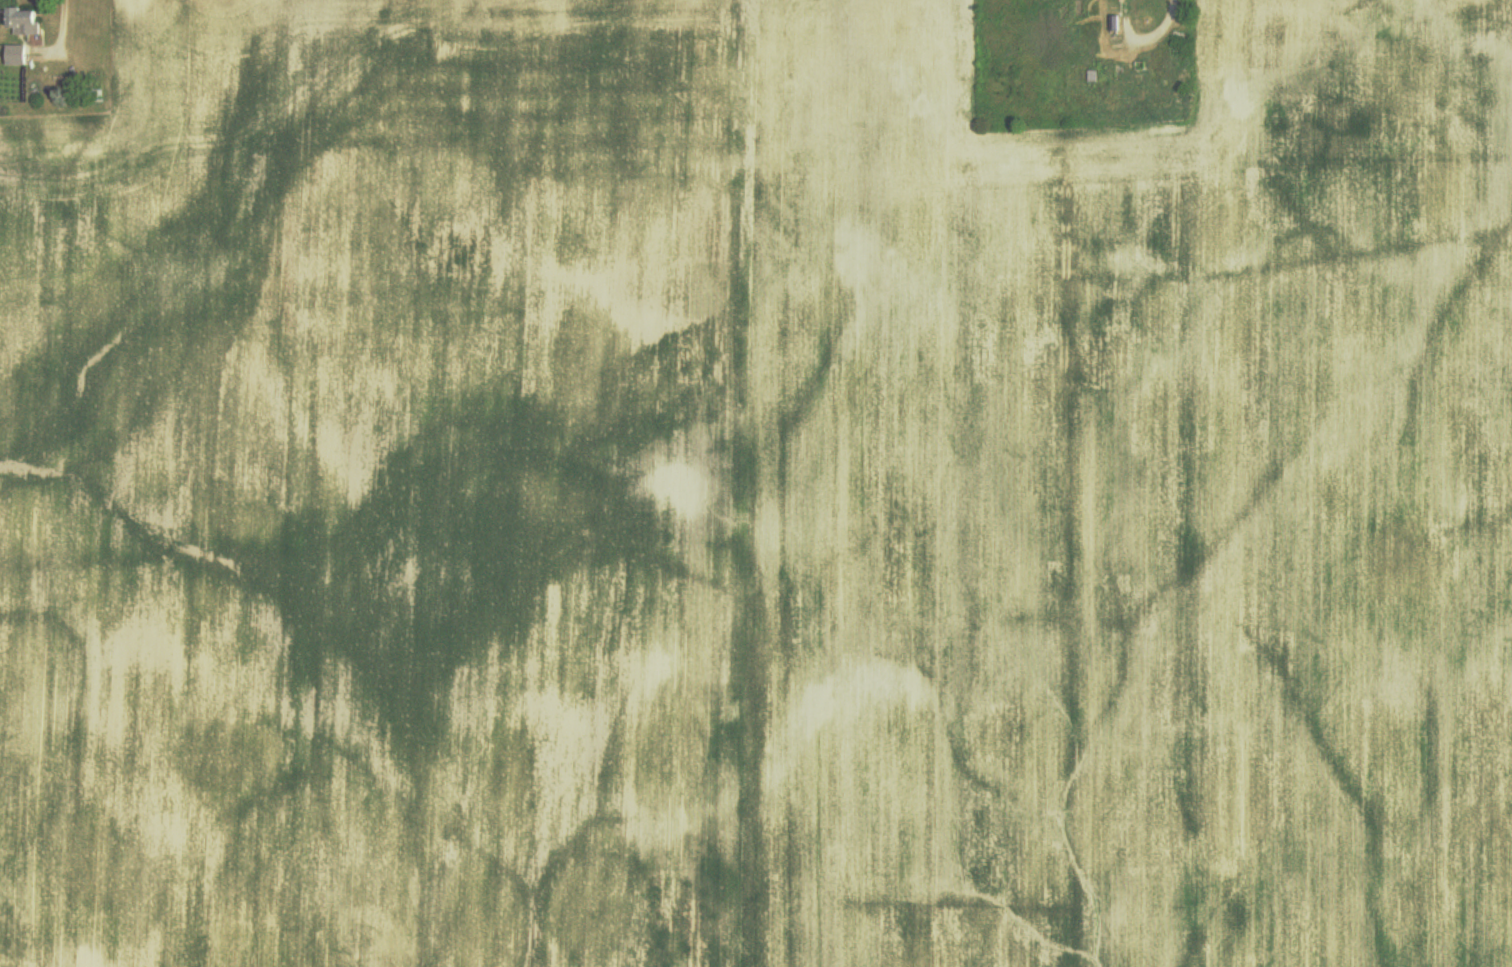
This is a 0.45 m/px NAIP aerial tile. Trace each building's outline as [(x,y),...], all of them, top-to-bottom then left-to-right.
[(40,10),(10,11),(11,30),(17,29),(18,36),(28,36),(29,45),(36,45),(36,35),(41,35),(40,10)]
